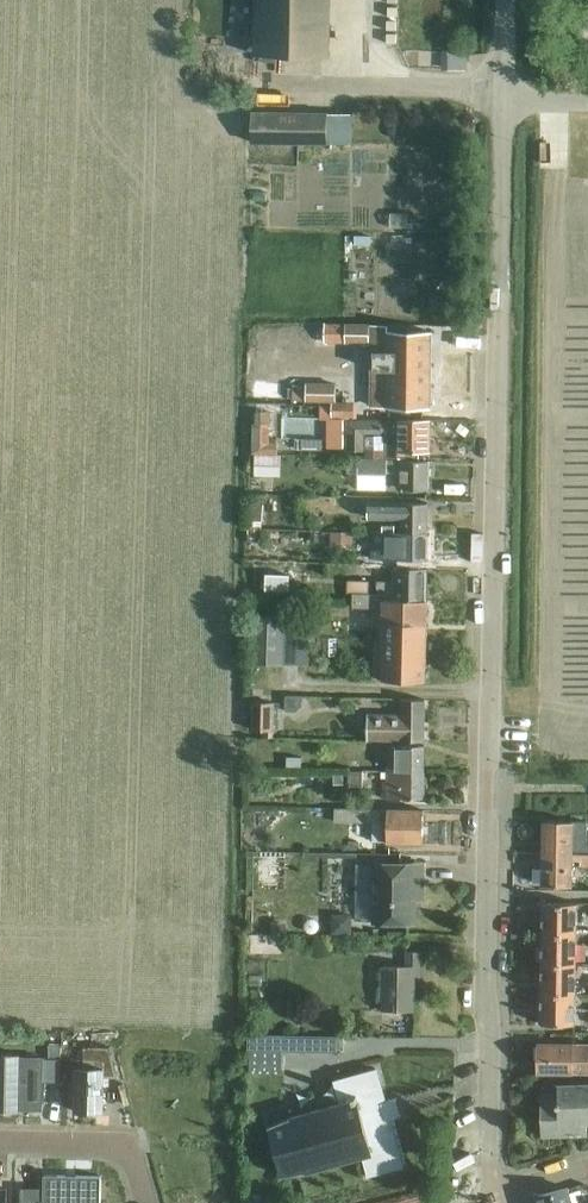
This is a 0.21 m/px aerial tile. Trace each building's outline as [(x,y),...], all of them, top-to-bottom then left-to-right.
[(331,0),(259,0),(257,51),(330,53),(331,0)] [(465,51),(448,50),(447,69),(464,70),(465,51)] [(355,116),(327,114),(327,111),(251,108),(250,138),(354,142),(355,116)] [(373,326),(347,325),(346,344),(372,344),(373,326)] [(388,326),(373,326),(372,344),(372,349),(373,349),(372,405),(387,406),(430,406),(432,332),(388,331),(388,326)] [(286,378),(286,332),(262,332),(262,379),(276,379),(276,378),(286,378)] [(276,401),(276,381),(259,382),(259,401),(276,401)] [(306,383),(305,401),(335,401),(336,384),(306,383)] [(252,423),(251,453),(278,454),(278,441),(276,441),(276,438),(269,438),(270,426),(278,426),(279,412),(280,412),(281,404),(249,403),(248,423),(252,423)] [(399,420),(353,418),(353,406),(331,405),(331,418),(327,418),(327,447),(344,447),(344,450),(365,451),(365,455),(409,457),(409,449),(430,449),(430,420),(398,419),(399,420)] [(324,439),(297,438),(297,449),(324,449),(324,439)] [(254,475),(280,476),(280,455),(255,454),(254,475)] [(429,459),(359,457),(358,473),(387,474),(387,471),(403,471),(402,488),(428,489),(429,459)] [(400,531),(427,532),(428,502),(370,501),(369,517),(401,518),(400,531)] [(263,520),(263,503),(252,503),(251,529),(261,529),(262,520),(263,520)] [(360,528),(360,513),(325,514),(325,529),(360,528)] [(427,532),(400,531),(372,530),(372,542),(383,542),(383,536),(388,536),(387,557),(427,558),(427,532)] [(353,532),(330,531),(330,545),(353,546),(353,532)] [(374,573),(374,563),(352,562),(351,573),(374,573)] [(393,598),(426,599),(427,567),(394,566),(394,580),(376,580),(376,593),(393,593),(393,598)] [(266,574),(265,589),(289,590),(290,575),(266,574)] [(347,593),(352,593),(369,593),(370,581),(348,580),(347,593)] [(376,593),(369,593),(352,593),(352,604),(384,605),(382,679),(425,680),(426,599),(393,598),(393,593),(376,593)] [(308,617),(254,615),(252,662),(307,664),(308,617)] [(300,698),(288,698),(287,707),(300,708),(300,698)] [(367,739),(385,740),(425,740),(425,698),(401,698),(400,714),(367,713),(367,739)] [(279,729),(280,703),(251,702),(251,728),(279,729)] [(387,769),(424,770),(425,745),(387,744),(387,769)] [(286,756),(286,766),(301,766),(301,756),(286,756)] [(359,761),(350,761),(350,770),(359,770),(359,761)] [(424,797),(424,770),(387,769),(387,791),(383,791),(383,797),(424,797)] [(359,770),(350,770),(349,785),(363,785),(363,770),(359,770)] [(424,808),(369,808),(360,807),(335,808),(335,821),(373,820),(372,840),(423,841),(424,808)] [(573,821),(544,820),(543,852),(587,853),(587,841),(586,841),(586,848),(573,848),(573,821)] [(543,852),(543,884),(573,884),(573,859),(580,859),(580,866),(587,866),(587,853),(543,852)] [(422,885),(423,863),(375,862),(374,922),(415,923),(415,884),(422,885)] [(542,932),(576,933),(577,902),(543,901),(542,932)] [(304,923),(304,927),(306,930),(309,932),(313,932),(316,930),(318,927),(318,924),(316,920),(313,918),(310,918),(306,920),(304,923)] [(285,923),(271,923),(271,936),(285,936),(285,923)] [(264,925),(247,924),(247,934),(264,935),(264,925)] [(576,963),(576,933),(542,932),(541,962),(576,963)] [(305,952),(298,937),(285,943),(292,958),(305,952)] [(406,965),(383,965),(382,1010),(415,1011),(416,976),(421,976),(421,952),(407,952),(406,965)] [(575,992),(576,963),(541,962),(540,992),(575,992)] [(574,1023),(575,992),(540,992),(540,1022),(574,1023)] [(344,1036),(248,1033),(247,1049),(343,1052),(344,1036)] [(573,1044),(539,1043),(539,1072),(572,1073),(572,1072),(587,1072),(587,1044),(573,1044)] [(93,1067),(75,1066),(75,1111),(77,1111),(77,1106),(102,1107),(102,1111),(104,1111),(104,1077),(118,1077),(111,1047),(94,1047),(93,1067)] [(0,1056),(0,1110),(18,1110),(18,1108),(41,1109),(42,1058),(19,1057),(19,1056),(0,1056)] [(291,1116),(270,1124),(284,1174),(306,1171),(362,1155),(368,1176),(403,1166),(390,1118),(401,1115),(397,1098),(385,1101),(376,1068),(341,1078),(347,1101),(291,1116)] [(558,1084),(559,1094),(540,1094),(541,1136),(587,1134),(587,1123),(587,1122),(587,1084),(558,1084)] [(20,1187),(20,1202),(100,1202),(101,1176),(44,1175),(44,1187),(20,1187)] [(537,1195),(539,1202),(572,1202),(568,1187),(537,1195)]
